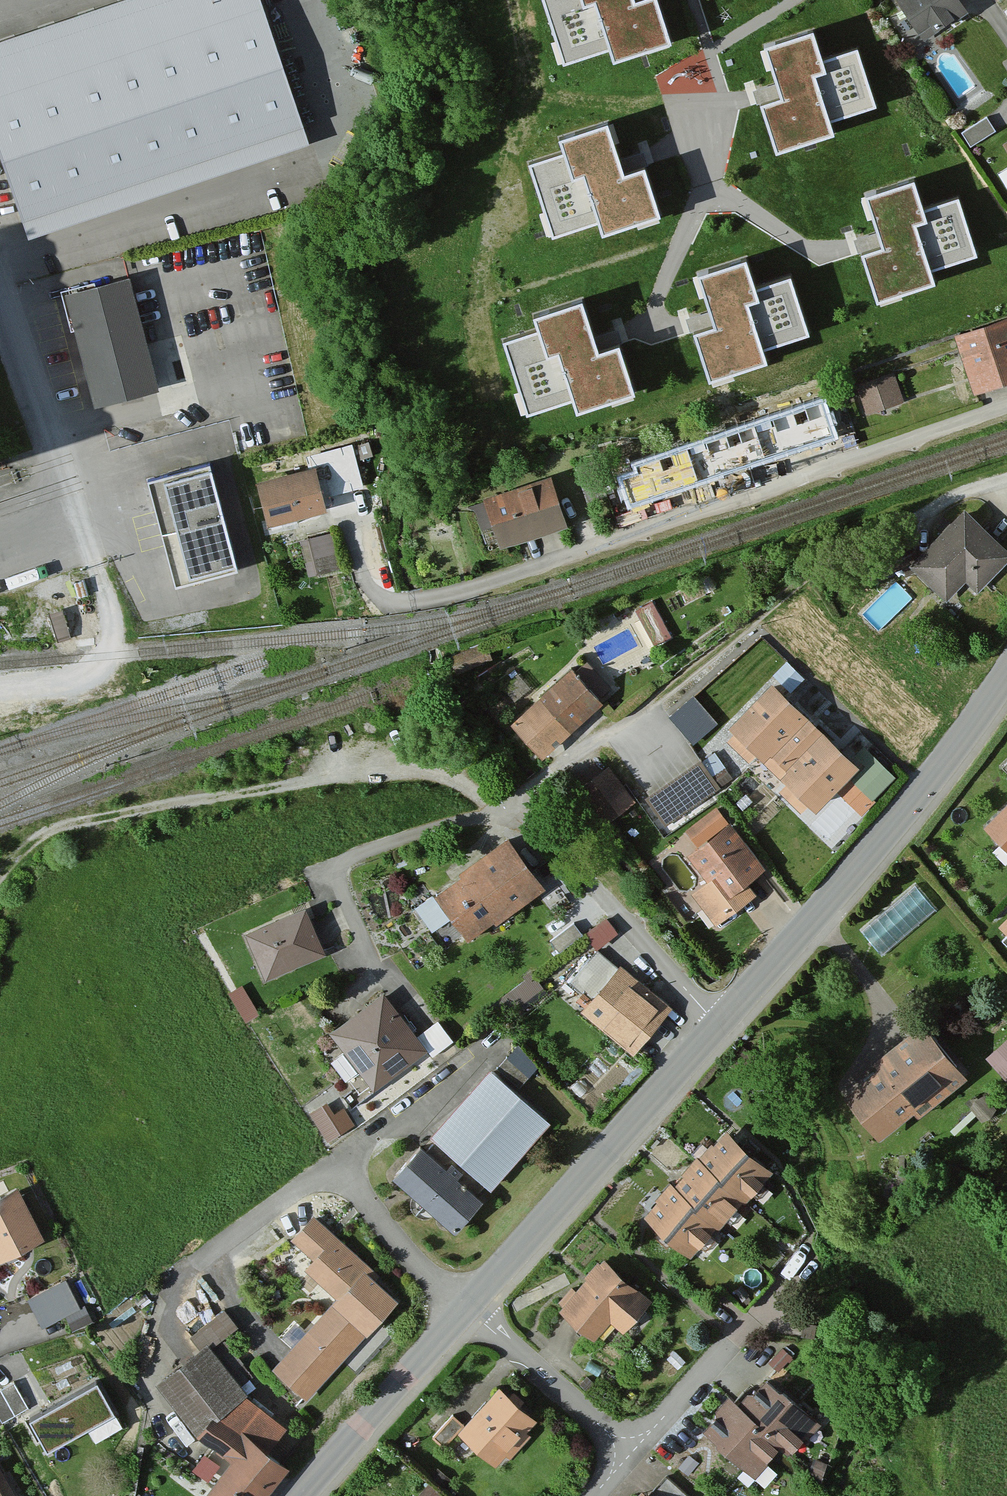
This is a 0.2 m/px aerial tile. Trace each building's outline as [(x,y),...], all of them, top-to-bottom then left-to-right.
[(0,37),(0,143),(25,221),(299,133),(256,0),(115,0),(0,37)] [(669,43),(656,0),(542,0),(561,61),(610,46),(615,60),(669,43)] [(895,0),(920,39),(933,31),(938,39),(969,19),(957,0),(895,0)] [(830,120),(876,106),(857,48),(820,59),(811,30),(763,45),(772,75),(779,96),(760,102),(772,139),(776,150),(834,132),(830,120)] [(604,231),(659,214),(639,153),(621,159),(614,136),(609,120),(560,136),(565,150),(528,162),(551,232),(600,217),(604,231)] [(933,269),(979,254),(960,196),(924,208),(914,178),(866,194),(875,223),(882,245),(864,250),(875,287),(879,298),(937,280),(933,269)] [(764,348),(810,334),(791,276),(754,287),(745,258),(697,273),(706,303),(713,324),(694,330),(706,366),(710,378),(767,359),(764,348)] [(158,392),(130,285),(65,302),(94,409),(158,392)] [(578,409),(632,392),(613,331),(595,337),(587,314),(583,299),(534,314),(538,329),(502,340),(509,363),(521,399),(524,411),(573,395),(578,409)] [(956,337),(975,395),(1006,384),(1006,320),(956,337)] [(905,405),(895,376),(855,389),(864,417),(905,405)] [(820,418),(815,405),(792,413),(797,427),(820,418)] [(762,470),(747,423),(698,438),(713,485),(762,470)] [(350,446),(318,455),(327,488),(359,479),(350,446)] [(162,473),(187,579),(254,563),(228,457),(162,473)] [(329,515),(317,468),(257,484),(270,531),(329,515)] [(568,527),(554,481),(487,501),(501,547),(568,527)] [(963,514),(911,572),(947,605),(967,584),(980,596),(1006,567),(1006,554),(963,514)] [(339,574),(331,538),(303,544),(311,580),(339,574)] [(662,641),(643,606),(625,617),(644,651),(662,641)] [(492,663),(485,647),(452,661),(458,677),(492,663)] [(610,691),(587,667),(575,678),(569,672),(511,727),(544,762),(604,706),(599,701),(610,691)] [(861,770),(772,686),(730,730),(735,735),(726,746),(749,768),(757,760),(787,787),(778,796),(800,816),(809,807),(818,815),(861,770)] [(695,739),(721,719),(698,690),(672,711),(695,739)] [(701,769),(698,765),(645,802),(666,831),(720,793),(717,789),(730,781),(715,759),(701,769)] [(635,807),(607,771),(576,796),(603,831),(635,807)] [(985,832),(1006,853),(1006,810),(985,832)] [(725,829),(714,814),(684,836),(697,851),(686,860),(706,887),(690,900),(713,930),(756,896),(748,885),(766,871),(730,826),(725,829)] [(547,890),(509,840),(458,878),(461,882),(438,898),(470,941),(495,922),(498,927),(547,890)] [(915,878),(863,928),(885,950),(937,901),(915,878)] [(437,911),(427,895),(410,906),(421,923),(437,911)] [(326,959),(306,912),(244,939),(265,986),(326,959)] [(998,932),(1006,939),(1000,946),(1006,952),(1006,922),(998,932)] [(517,1007),(543,979),(529,967),(503,995),(517,1007)] [(669,1007),(618,968),(581,1017),(632,1055),(669,1007)] [(413,1039),(382,995),(327,1035),(342,1055),(331,1063),(345,1082),(358,1073),(373,1093),(427,1054),(432,1060),(453,1045),(436,1022),(413,1039)] [(969,1081),(924,1025),(874,1065),(878,1071),(848,1095),(882,1138),(914,1113),(919,1120),(969,1081)] [(1005,1043),(984,1063),(1006,1087),(1006,1045),(1005,1043)] [(525,1080),(507,1062),(498,1071),(517,1089),(525,1080)] [(549,1127),(489,1073),(429,1140),(434,1144),(427,1152),(422,1148),(392,1181),(455,1236),(483,1204),(477,1199),(486,1189),(490,1193),(549,1127)] [(331,1137),(354,1123),(337,1094),(314,1108),(331,1137)] [(995,1109),(982,1097),(968,1112),(980,1124),(995,1109)] [(775,1173),(728,1133),(715,1149),(711,1145),(673,1190),(669,1186),(641,1218),(690,1260),(716,1230),(719,1232),(743,1204),(746,1207),(775,1173)] [(18,1188),(0,1197),(0,1263),(44,1242),(18,1188)] [(374,1281),(379,1276),(312,1217),(289,1243),(311,1263),(302,1272),(336,1301),(332,1306),(366,1337),(397,1301),(374,1281)] [(652,1304),(602,1261),(559,1312),(596,1343),(611,1324),(625,1336),(652,1304)] [(79,1312),(65,1284),(27,1302),(41,1330),(79,1312)] [(306,1404),(364,1340),(329,1308),(270,1372),(306,1404)] [(194,1438),(230,1465),(206,1495),(269,1495),(290,1469),(269,1453),(287,1431),(244,1398),(246,1396),(241,1389),(251,1382),(221,1342),(211,1349),(208,1346),(155,1385),(194,1438)] [(42,1413),(59,1445),(129,1409),(112,1376),(42,1413)] [(820,1429),(768,1382),(755,1396),(751,1392),(739,1406),(730,1397),(714,1415),(717,1418),(702,1434),(755,1480),(780,1452),(789,1460),(803,1445),(804,1446),(820,1429)] [(1,1431),(31,1413),(14,1385),(0,1393),(0,1429),(1,1431)] [(535,1424),(498,1391),(458,1436),(495,1469),(535,1424)] [(461,1428),(452,1420),(432,1443),(441,1452),(461,1428)] [(0,1472),(0,1495),(13,1495),(0,1472)] [(447,1483),(436,1474),(431,1482),(442,1490),(447,1483)] [(664,1481),(651,1495),(681,1495),(664,1481)]
